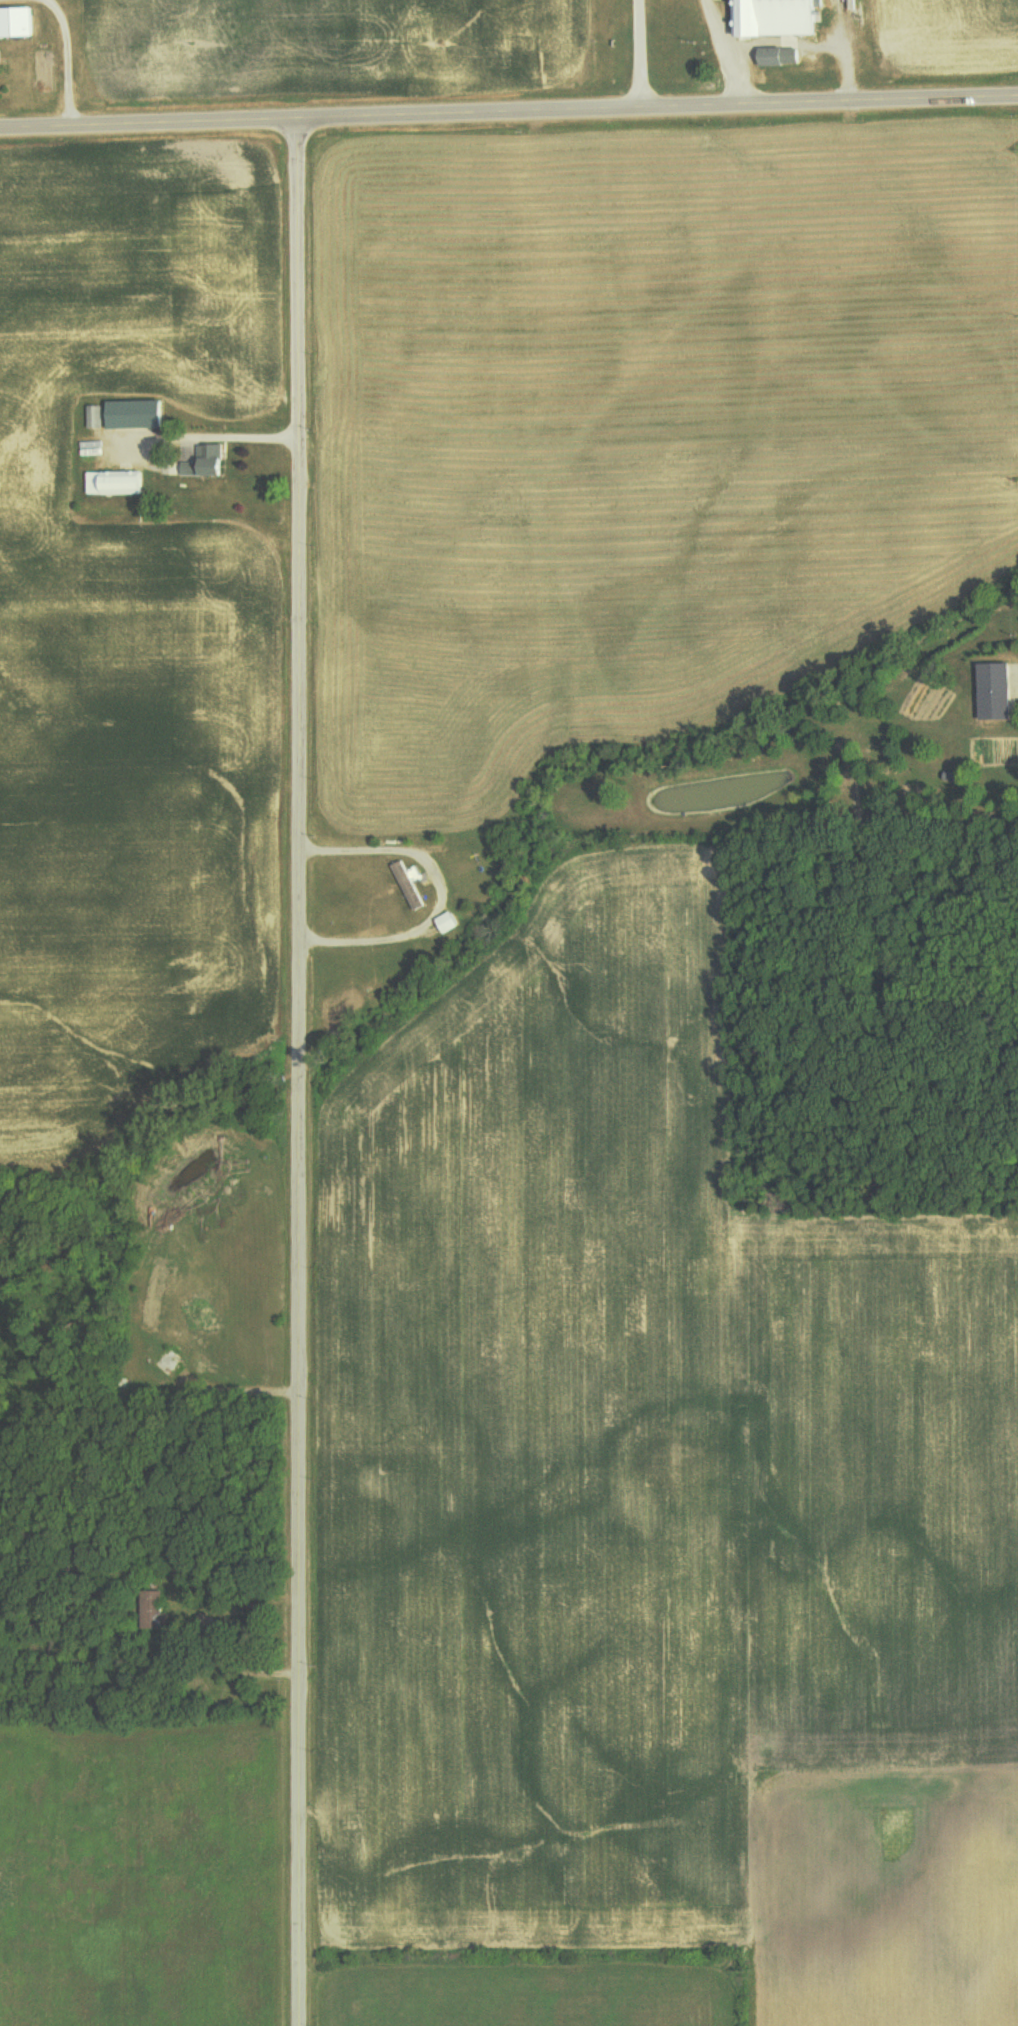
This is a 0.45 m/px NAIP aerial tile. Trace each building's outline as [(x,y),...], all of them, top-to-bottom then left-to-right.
[(819,0),(735,0),(735,38),(820,36),(819,0)] [(36,37),(35,8),(0,9),(0,38),(36,37)] [(802,65),(802,48),(760,49),(761,67),(802,65)] [(108,431),(165,429),(164,401),(108,402),(108,431)] [(101,406),(86,407),(87,429),(102,428),(101,406)] [(224,445),(197,446),(198,463),(182,463),(183,477),(224,476),(224,445)] [(145,472),(87,473),(88,496),(146,495),(145,472)] [(982,720),(1013,719),(1011,663),(980,664),(982,720)] [(414,880),(422,876),(416,865),(406,869),(403,860),(393,865),(413,911),(425,906),(414,880)] [(437,918),(444,933),(459,927),(452,912),(437,918)]
